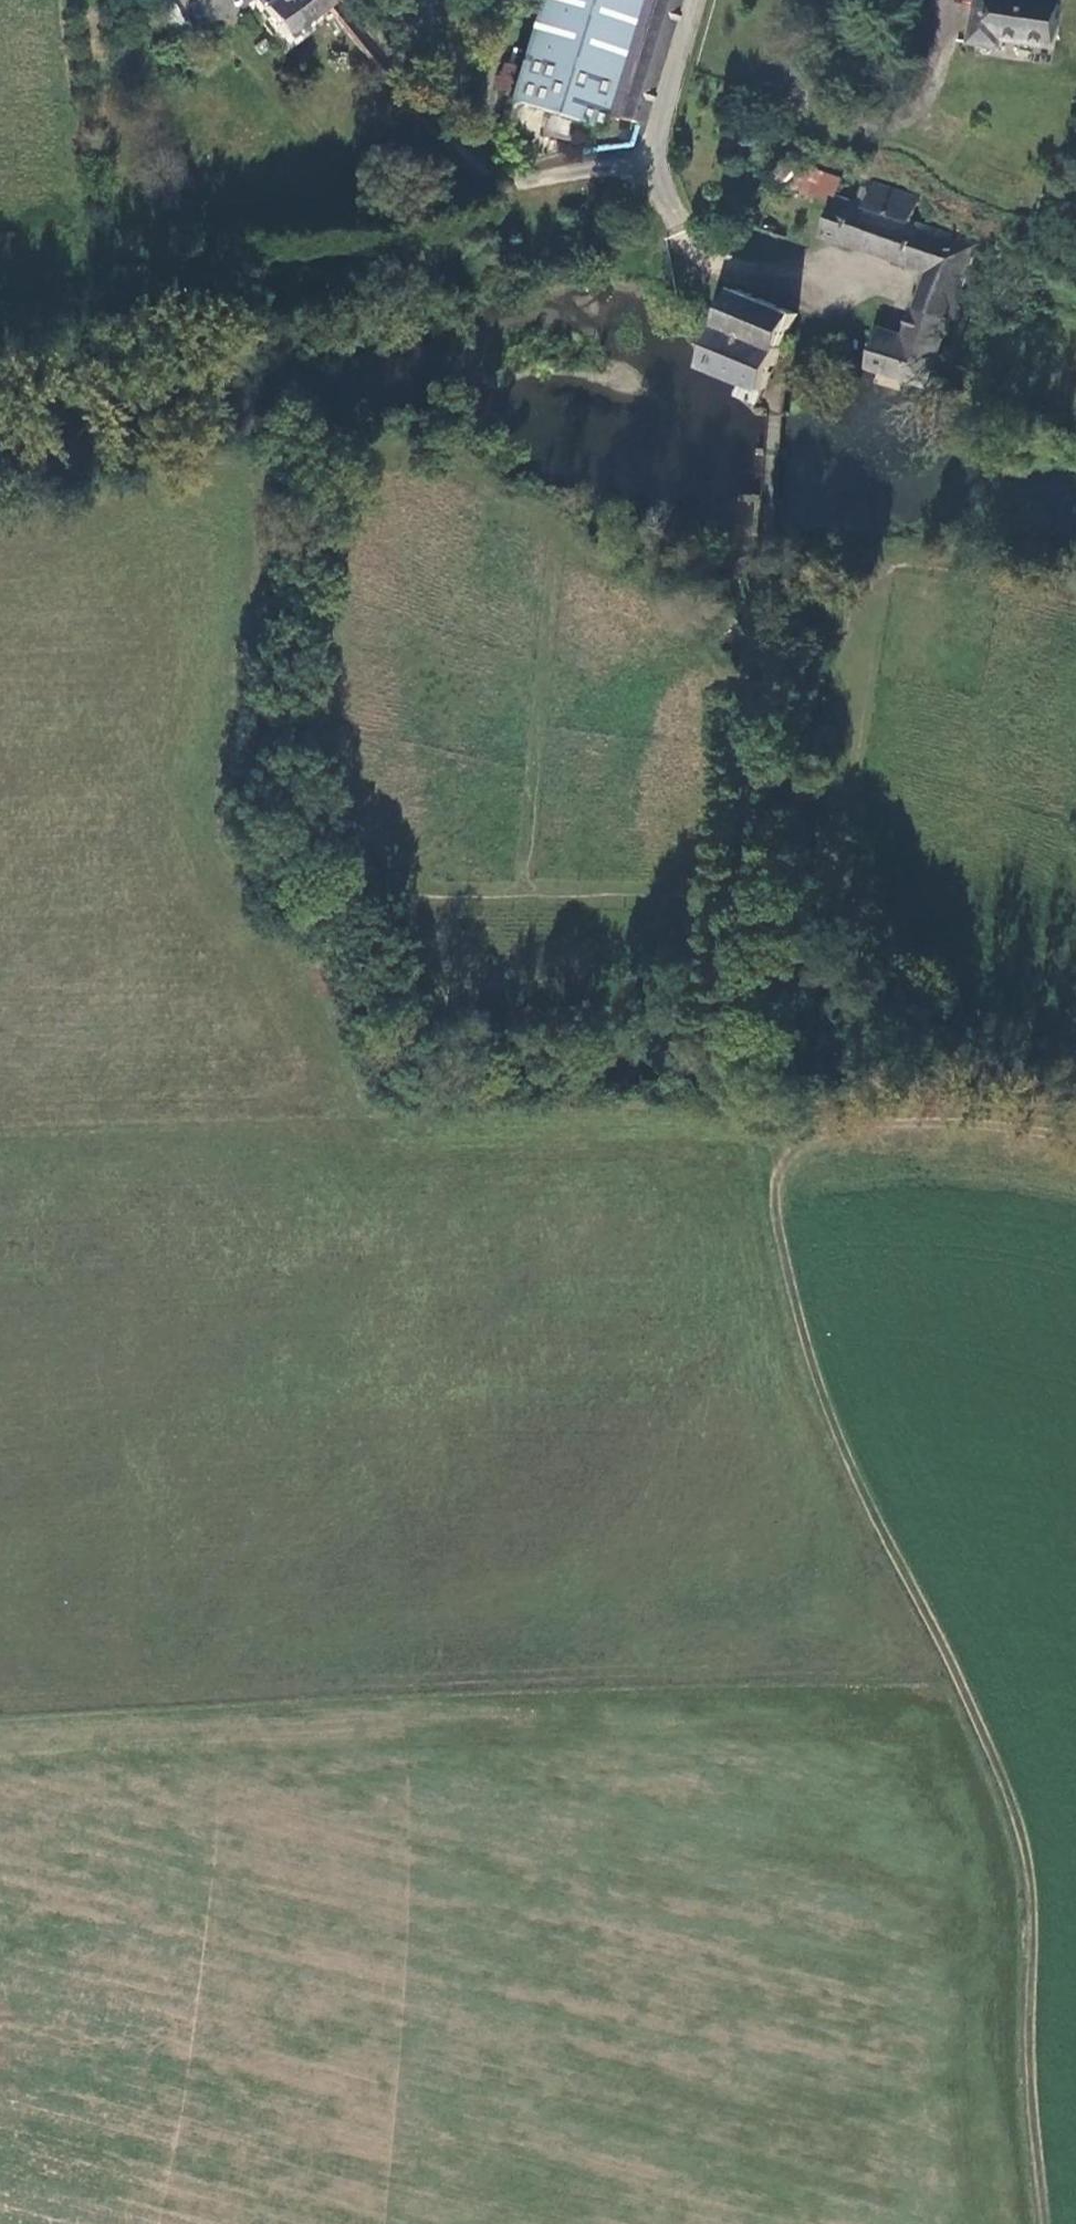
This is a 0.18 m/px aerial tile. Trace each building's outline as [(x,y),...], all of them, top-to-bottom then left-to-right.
[(323,0),(254,0),(278,36),(325,3),(323,0)] [(408,0),(391,0),(384,7),(393,16),(408,0)] [(504,94),(591,128),(597,112),(635,126),(678,0),(535,0),(504,94)] [(1057,46),(1065,0),(981,0),(974,43),(1006,47),(1008,39),(1057,46)] [(796,171),(786,164),(777,174),(788,182),(796,171)] [(795,188),(834,202),(835,196),(840,180),(803,166),(795,188)] [(881,328),(869,369),(931,387),(951,322),(958,324),(965,302),(959,300),(976,245),(910,222),(917,200),(872,184),(864,206),(835,196),(834,202),(824,237),(924,275),(905,334),(881,328)] [(798,316),(737,290),(704,369),(764,396),(775,369),(782,354),(798,316)] [(803,363),(782,354),(775,369),(796,378),(803,363)]
